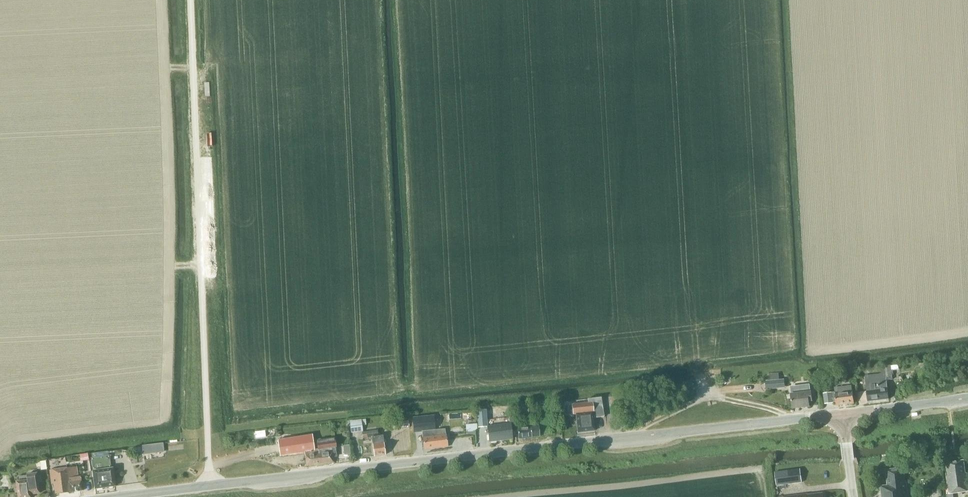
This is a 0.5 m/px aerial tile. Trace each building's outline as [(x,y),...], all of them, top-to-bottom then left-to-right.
[(888,400),(886,380),(892,380),(891,365),(885,366),(885,370),(881,370),(881,374),(865,376),(867,402),(888,400)] [(775,380),(780,380),(779,375),(770,375),(770,381),(765,381),(766,390),(776,389),(775,380)] [(792,395),(791,395),(792,407),(808,406),(807,401),(812,401),(811,393),(810,393),(809,385),(800,386),(800,389),(791,390),(792,395)] [(835,406),(853,403),(851,386),(834,388),(835,392),(823,394),(824,404),(832,403),(832,402),(835,402),(835,406)] [(575,415),(577,433),(595,431),(593,413),(594,413),(592,402),(571,405),(573,415),(575,415)] [(632,417),(629,403),(623,403),(625,418),(632,417)] [(528,404),(516,406),(512,406),(513,415),(517,414),(518,421),(529,420),(528,404)] [(486,410),(476,411),(478,427),(487,427),(488,427),(487,420),(486,410)] [(433,416),(413,419),(414,433),(421,432),(435,431),(435,430),(433,416)] [(363,432),(361,420),(349,422),(351,433),(363,432)] [(517,429),(515,429),(516,433),(518,433),(519,439),(539,437),(538,427),(537,420),(517,423),(517,429)] [(477,424),(466,425),(466,434),(468,434),(468,435),(475,434),(475,431),(477,429),(477,424)] [(488,427),(487,427),(489,443),(513,440),(512,436),(511,424),(509,424),(488,426),(488,427)] [(435,431),(421,432),(423,441),(424,450),(448,447),(446,435),(445,435),(445,429),(435,431)] [(374,457),(385,455),(382,436),(379,436),(379,434),(378,434),(377,431),(361,433),(362,439),(371,438),(374,457)] [(316,440),(317,450),(314,450),(312,435),(277,441),(280,456),(305,452),(306,466),(333,463),(332,456),(336,456),(335,448),(336,448),(335,437),(316,440)] [(163,444),(152,445),(152,446),(153,447),(153,454),(164,453),(163,444)] [(115,486),(113,471),(111,455),(91,458),(95,489),(115,486)] [(953,494),(967,492),(967,483),(967,473),(965,473),(963,461),(946,463),(948,476),(946,476),(948,494),(945,494),(946,496),(953,496),(953,494)] [(70,493),(82,491),(81,481),(80,477),(78,478),(76,467),(50,470),(51,485),(54,485),(55,494),(70,492),(70,493)] [(802,482),(800,469),(774,472),(776,486),(802,482)] [(906,483),(904,483),(903,469),(886,471),(887,480),(886,480),(887,486),(880,487),(881,496),(908,496),(906,483)] [(30,495),(39,494),(36,474),(27,475),(27,481),(16,483),(18,496),(30,496),(30,495)]
